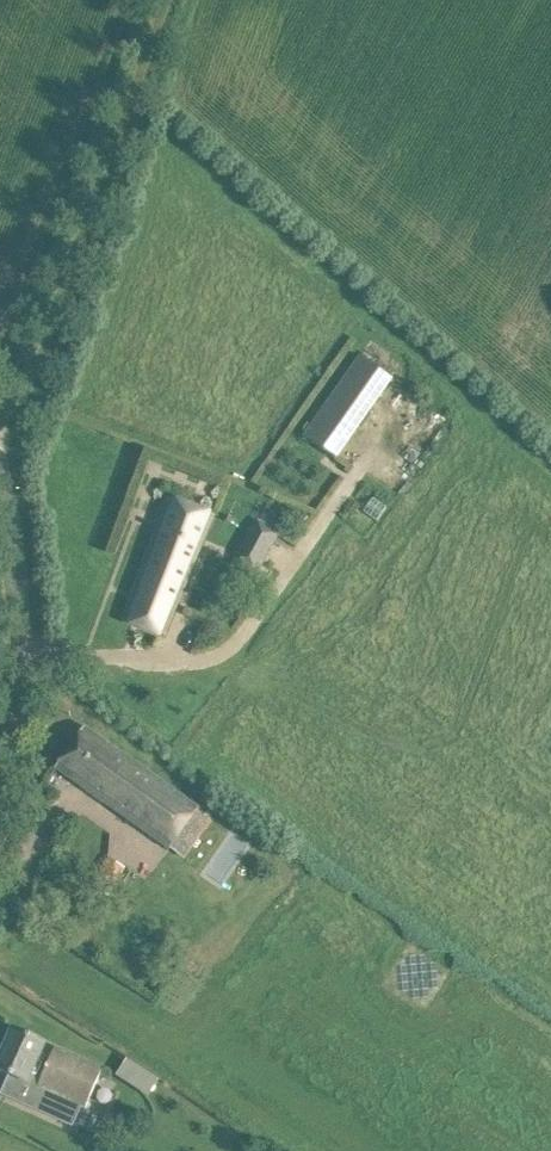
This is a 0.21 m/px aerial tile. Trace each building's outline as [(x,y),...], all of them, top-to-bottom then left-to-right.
[(392,377),(361,355),(304,436),(335,458),(392,377)] [(165,635),(210,512),(167,496),(122,619),(165,635)] [(239,551),(232,564),(255,577),(262,564),(277,538),(280,532),(257,519),(239,551)] [(84,726),(55,767),(170,849),(172,847),(171,847),(197,810),(198,810),(199,808),(84,726)] [(125,867),(109,857),(92,885),(109,895),(125,867)] [(0,1058),(0,1070),(9,1074),(32,1084),(24,1103),(73,1125),(81,1106),(86,1108),(89,1103),(102,1075),(104,1069),(94,1064),(55,1047),(51,1057),(40,1053),(45,1042),(13,1028),(0,1058)]
